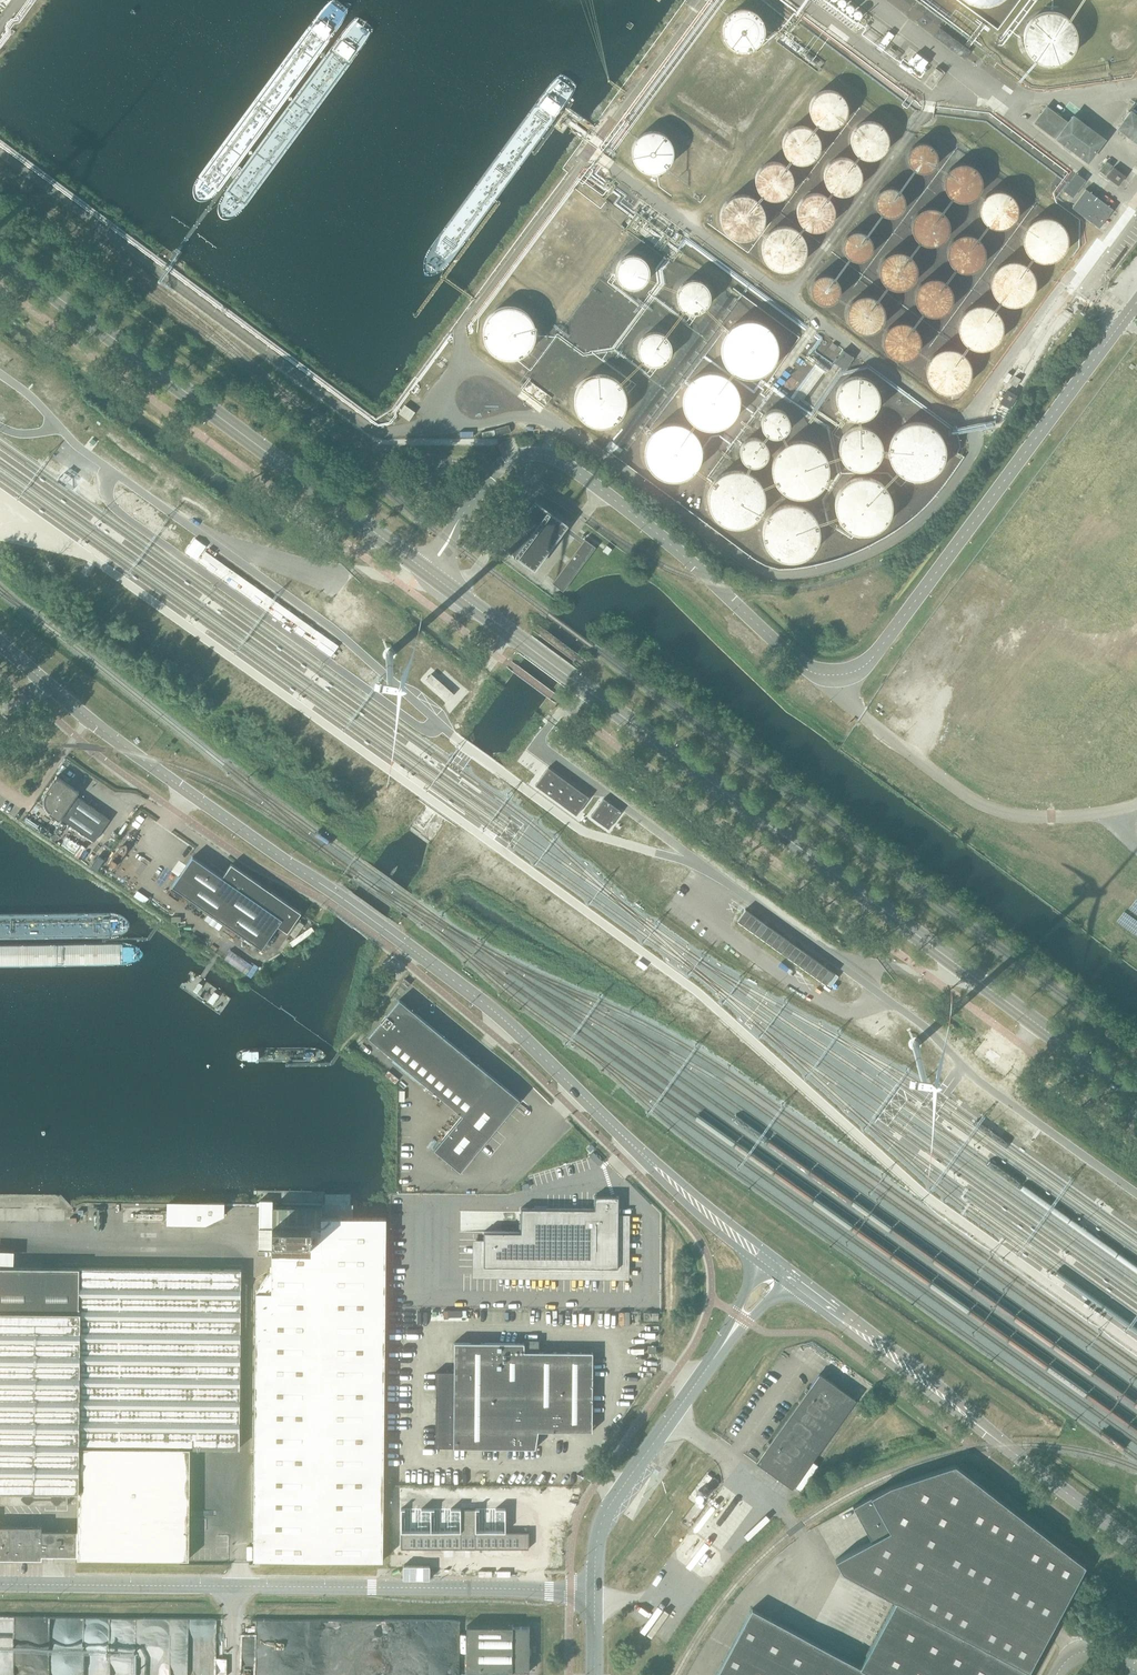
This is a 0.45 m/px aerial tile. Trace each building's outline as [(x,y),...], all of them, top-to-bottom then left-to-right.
[(765,27),(765,26),(764,24),(764,22),(763,21),(762,18),(761,17),(759,15),(757,13),(756,12),(754,11),(753,10),(751,9),(749,9),(746,8),(744,8),(743,8),(741,8),(739,8),(738,9),(736,9),(734,11),(732,11),(730,13),(729,13),(728,15),(727,16),(726,17),(725,19),(724,20),(723,23),(723,25),(722,27),(722,29),(722,31),(722,32),(723,34),(723,35),(723,36),(724,37),(724,39),(725,41),(726,42),(727,43),(728,44),(730,46),(732,47),(733,48),(735,49),(737,50),(739,50),(742,51),(743,51),(746,51),(748,50),(750,50),(753,49),(754,48),(756,47),(758,45),(760,44),(761,42),(762,40),(763,38),(764,36),(764,34),(765,33),(765,30),(765,29),(765,27)] [(1077,38),(1077,37),(1077,36),(1077,34),(1077,32),(1076,31),(1076,29),(1075,28),(1075,26),(1074,25),(1072,22),(1072,21),(1071,20),(1069,18),(1067,16),(1066,15),(1063,14),(1060,12),(1058,11),(1055,11),(1052,10),(1050,10),(1047,10),(1044,11),(1041,12),(1039,12),(1037,14),(1034,15),(1033,16),(1030,18),(1029,21),(1027,23),(1026,25),(1025,26),(1025,27),(1024,29),(1023,31),(1023,32),(1023,33),(1023,35),(1023,36),(1023,38),(1023,40),(1023,41),(1023,42),(1023,44),(1024,46),(1024,47),(1025,48),(1026,50),(1027,53),(1028,54),(1029,55),(1031,57),(1033,59),(1035,60),(1037,62),(1040,63),(1042,64),(1044,64),(1046,64),(1048,65),(1051,65),(1053,65),(1055,64),(1058,63),(1061,62),(1063,61),(1065,60),(1067,59),(1069,57),(1071,55),(1072,53),(1074,50),(1075,48),(1076,45),(1076,43),(1077,41),(1077,40),(1077,38)] [(971,50),(939,26),(932,35),(965,59),(971,50)] [(888,31),(876,47),(881,51),(894,35),(888,31)] [(924,66),(927,61),(916,53),(913,58),(924,66)] [(848,105),(847,104),(847,102),(846,100),(845,99),(844,97),(843,96),(842,95),(841,94),(839,92),(837,91),(835,90),(834,90),(832,89),(830,89),(829,89),(827,89),(825,89),(824,90),(821,90),(820,91),(818,92),(816,93),(815,94),(814,96),(813,97),(812,98),(811,100),(810,101),(810,103),(809,105),(809,107),(809,108),(809,110),(809,112),(810,113),(810,114),(810,115),(811,116),(811,118),(813,120),(814,121),(815,123),(817,124),(819,126),(821,127),(823,127),(824,128),(827,128),(828,128),(830,128),(832,128),(833,128),(835,127),(837,126),(839,125),(840,124),(842,123),(844,121),(845,120),(846,117),(846,116),(847,115),(847,114),(848,112),(848,110),(848,109),(848,108),(848,107),(848,105)] [(1133,103),(1121,119),(1124,120),(1118,128),(1126,134),(1126,135),(1127,135),(1126,137),(1133,139),(1133,140),(1133,139),(1136,142),(1136,106),(1133,103)] [(1104,139),(1073,116),(1067,123),(1046,107),(1035,122),(1087,161),(1104,139)] [(885,150),(886,149),(887,148),(887,147),(888,145),(888,144),(888,143),(889,141),(889,140),(889,138),(889,137),(888,135),(888,133),(887,132),(887,131),(886,129),(885,129),(884,127),(883,126),(882,125),(880,124),(878,122),(876,121),(873,121),(872,121),(869,120),(868,121),(865,121),(864,121),(862,122),(860,123),(859,124),(857,126),(855,127),(854,129),(853,131),(852,132),(852,133),(851,135),(851,137),(851,139),(851,140),(851,142),(851,143),(851,145),(852,147),(853,148),(853,149),(854,151),(855,152),(857,153),(858,154),(859,155),(861,156),(862,157),(863,158),(865,158),(867,158),(868,158),(870,159),(872,158),(873,158),(875,158),(876,157),(878,157),(879,156),(881,155),(882,154),(883,153),(884,152),(885,150)] [(819,153),(820,152),(820,150),(821,148),(821,145),(821,143),(821,142),(821,141),(821,139),(820,138),(820,137),(819,136),(819,135),(818,133),(817,132),(817,131),(815,130),(814,129),(813,128),(811,127),(809,126),(807,125),(805,125),(803,125),(801,125),(799,125),(796,126),(795,126),(793,127),(791,128),(790,129),(788,131),(787,132),(786,134),(784,136),(784,138),(783,139),(783,141),(783,142),(783,143),(783,145),(783,147),(783,148),(784,150),(784,151),(785,153),(786,154),(787,156),(788,157),(789,158),(791,160),(792,161),(794,162),(796,162),(797,163),(798,163),(801,163),(802,163),(804,163),(806,163),(807,163),(810,162),(811,161),(812,160),(814,159),(815,158),(816,157),(817,156),(818,155),(819,153)] [(674,152),(674,149),(674,148),(674,146),(673,143),(672,142),(671,140),(670,139),(669,137),(667,136),(665,134),(664,133),(662,132),(661,131),(659,131),(657,130),(655,130),(652,130),(650,130),(648,131),(645,131),(644,132),(642,133),(640,134),(639,135),(637,136),(636,138),(635,140),(634,141),(633,143),(633,145),(632,146),(632,147),(632,149),(631,151),(632,153),(632,156),(632,157),(633,159),(634,161),(635,163),(636,164),(638,166),(640,168),(641,169),(642,170),(644,171),(646,172),(649,172),(652,173),(653,173),(655,173),(658,172),(660,171),(662,171),(663,170),(665,169),(667,167),(669,166),(670,164),(671,163),(672,161),(672,160),(673,158),(674,156),(674,154),(674,152)] [(937,156),(937,155),(937,153),(937,152),(936,151),(936,150),(935,149),(934,147),(933,146),(932,145),(931,144),(930,144),(928,143),(927,143),(925,142),(924,142),(923,142),(921,142),(920,142),(918,142),(918,143),(916,144),(914,144),(913,145),(912,146),(911,147),(910,148),(910,149),(909,151),(908,152),(908,153),(908,154),(908,156),(908,157),(908,159),(908,160),(908,161),(909,163),(910,165),(911,166),(912,167),(913,168),(915,169),(916,170),(918,171),(919,171),(921,171),(922,172),(924,171),(925,171),(926,171),(928,171),(929,170),(930,169),(932,168),(933,167),(934,166),(935,165),(935,164),(936,163),(937,161),(937,160),(937,158),(937,156)] [(860,167),(859,165),(858,164),(857,163),(856,161),(854,160),(852,159),(850,158),(848,157),(847,157),(844,156),(842,156),(840,157),(839,157),(837,157),(836,158),(834,159),(833,159),(831,160),(830,161),(829,163),(828,164),(827,165),(826,167),(825,168),(825,170),(824,171),(824,173),(824,174),(824,176),(824,178),(824,179),(825,182),(826,184),(827,185),(828,187),(829,189),(831,190),(833,192),(835,192),(837,193),(839,194),(842,194),(843,194),(846,194),(848,194),(850,193),(852,192),(853,191),(855,190),(856,189),(858,188),(859,186),(859,185),(860,183),(861,182),(862,180),(862,178),(862,176),(862,175),(862,173),(862,171),(861,170),(861,169),(860,168),(860,167)] [(792,171),(790,169),(789,168),(788,167),(787,166),(786,165),(785,164),(783,163),(782,162),(780,162),(778,161),(777,161),(775,161),(774,161),(772,161),(770,161),(769,162),(767,162),(766,163),(764,164),(763,165),(762,166),(760,167),(759,168),(758,170),(757,172),(756,173),(756,175),(756,177),(755,178),(755,180),(755,182),(755,183),(756,185),(756,186),(757,188),(757,189),(759,192),(760,194),(761,195),(763,196),(765,197),(767,198),(769,199),(771,200),(773,200),(775,200),(777,200),(780,199),(782,198),(784,197),(786,196),(788,195),(789,194),(790,192),(791,191),(792,190),(793,187),(793,186),(794,184),(794,183),(794,182),(794,180),(794,179),(794,177),(793,175),(793,174),(792,173),(792,171)] [(1105,174),(1112,165),(1106,161),(1099,170),(1105,174)] [(982,178),(981,177),(981,175),(980,174),(980,173),(978,171),(977,169),(976,168),(974,167),(973,166),(971,165),(970,164),(968,164),(967,163),(965,163),(964,163),(962,163),(960,163),(959,163),(957,164),(956,165),(954,165),(953,166),(951,168),(949,169),(948,170),(947,171),(947,173),(946,174),(945,176),(945,177),(944,179),(944,180),(944,182),(944,183),(944,184),(945,186),(945,188),(946,190),(947,192),(948,194),(949,195),(950,196),(951,196),(952,198),(954,199),(956,200),(958,200),(960,201),(962,201),(964,201),(966,201),(968,200),(970,200),(972,199),(974,198),(975,197),(976,196),(978,194),(979,193),(980,191),(981,189),(981,188),(982,187),(982,185),(982,183),(982,181),(982,179),(982,178)] [(1125,176),(1113,167),(1107,176),(1118,184),(1125,176)] [(1073,197),(1085,180),(1076,173),(1063,190),(1073,197)] [(891,216),(893,216),(895,215),(896,215),(898,214),(899,213),(900,212),(902,210),(903,209),(904,207),(904,206),(905,204),(905,202),(905,200),(905,198),(904,197),(903,195),(902,193),(901,191),(899,190),(898,188),(896,188),(895,187),(893,187),(891,186),(889,186),(888,186),(886,187),(884,187),(883,188),(881,190),(879,191),(878,192),(877,194),(876,196),(876,197),(875,200),(875,202),(876,204),(876,205),(876,206),(876,207),(877,208),(878,210),(880,211),(881,213),(883,214),(885,215),(887,216),(889,216),(891,216)] [(1113,209),(1085,189),(1072,207),(1099,227),(1113,209)] [(1016,201),(1016,200),(1015,198),(1014,197),(1013,196),(1012,195),(1010,194),(1009,193),(1008,192),(1006,191),(1005,191),(1003,190),(1001,190),(1000,190),(998,190),(996,190),(995,190),(993,190),(992,191),(990,192),(989,192),(987,193),(986,194),(985,195),(984,197),(983,198),(982,199),(981,201),(981,202),(980,204),(980,205),(980,207),(980,209),(980,210),(980,212),(980,213),(980,214),(981,216),(981,217),(982,218),(983,220),(984,221),(986,223),(988,224),(989,225),(991,226),(993,227),(995,227),(997,228),(998,228),(1000,228),(1002,228),(1004,227),(1006,227),(1008,225),(1009,225),(1011,223),(1012,223),(1013,221),(1014,220),(1014,219),(1015,218),(1016,217),(1017,215),(1017,214),(1017,213),(1018,211),(1018,209),(1018,207),(1018,206),(1017,205),(1017,204),(1017,202),(1016,201)] [(835,210),(835,208),(834,206),(834,205),(833,203),(833,202),(832,200),(831,199),(829,197),(828,196),(826,195),(825,194),(824,194),(822,193),(820,192),(818,192),(816,192),(814,192),(812,192),(811,193),(809,193),(807,194),(805,195),(804,196),(803,197),(802,198),(801,199),(800,201),(799,203),(798,204),(797,206),(797,208),(797,210),(797,212),(797,213),(797,214),(797,216),(798,217),(798,218),(799,220),(800,222),(801,223),(802,224),(803,225),(805,226),(806,227),(808,229),(810,229),(811,230),(814,230),(816,230),(818,230),(819,230),(822,229),(823,229),(825,228),(827,226),(829,225),(830,224),(831,223),(832,222),(833,220),(833,219),(834,218),(834,216),(835,214),(835,212),(835,211),(835,210)] [(766,213),(765,211),(765,209),(764,207),(764,206),(763,205),(762,203),(761,202),(760,200),(758,199),(756,198),(755,197),(752,195),(751,195),(749,194),(746,194),(743,193),(742,193),(740,194),(737,194),(735,195),(733,196),(731,197),(730,198),(728,199),(726,200),(725,202),(724,203),(723,206),(722,207),(721,209),(721,211),(720,213),(720,214),(720,216),(720,218),(720,219),(720,220),(721,223),(722,226),(723,227),(724,229),(725,230),(726,232),(727,233),(728,234),(730,235),(732,237),(735,238),(737,239),(740,239),(742,239),(743,239),(746,239),(748,239),(750,238),(753,237),(755,236),(757,234),(759,233),(761,231),(762,229),(764,227),(764,225),(765,223),(765,221),(766,221),(766,219),(766,218),(766,216),(766,214),(766,213)] [(949,229),(950,227),(950,225),(949,224),(949,222),(949,221),(948,218),(947,217),(946,215),(945,213),(943,212),(942,211),(940,209),(938,209),(937,208),(934,207),(933,207),(931,207),(929,207),(927,207),(925,208),(923,208),(922,209),(920,210),(919,211),(917,212),(916,214),(915,215),(914,216),(913,219),(912,220),(912,222),(912,223),(911,224),(911,226),(911,227),(912,229),(912,231),(913,233),(913,235),(914,236),(916,238),(917,239),(918,240),(919,241),(921,243),(923,244),(924,244),(926,245),(928,245),(930,245),(931,245),(934,245),(935,245),(937,244),(939,243),(940,243),(941,242),(943,240),(945,239),(946,237),(947,236),(948,234),(948,233),(949,231),(949,230),(949,229)] [(1067,246),(1067,245),(1067,243),(1068,240),(1068,237),(1067,236),(1067,234),(1067,233),(1066,231),(1065,228),(1064,227),(1063,225),(1061,223),(1059,221),(1058,220),(1055,219),(1053,218),(1051,217),(1049,217),(1047,216),(1044,216),(1042,217),(1039,217),(1037,218),(1035,219),(1033,220),(1031,221),(1029,223),(1028,224),(1027,226),(1025,228),(1025,230),(1024,232),(1023,234),(1023,235),(1023,236),(1022,237),(1022,238),(1022,240),(1023,242),(1023,243),(1023,244),(1024,246),(1024,248),(1025,249),(1026,252),(1027,253),(1029,254),(1030,256),(1033,258),(1034,259),(1037,260),(1038,261),(1040,261),(1042,261),(1043,262),(1046,262),(1047,262),(1050,261),(1051,261),(1053,260),(1055,259),(1057,258),(1059,257),(1061,255),(1062,254),(1063,253),(1064,251),(1065,249),(1066,247),(1067,246)] [(806,243),(806,241),(805,239),(804,237),(804,236),(803,235),(802,234),(801,232),(799,231),(798,230),(796,228),(794,227),(792,226),(790,226),(788,226),(786,225),(784,225),(782,225),(780,225),(779,226),(776,227),(774,228),(773,228),(771,229),(770,230),(768,232),(767,233),(766,235),(765,236),(764,239),(763,240),(763,241),(762,243),(762,245),(762,247),(762,248),(762,250),(762,252),(762,253),(763,255),(764,258),(765,260),(766,262),(768,264),(770,265),(772,267),(774,268),(776,269),(779,270),(782,270),(783,270),(786,270),(788,270),(790,270),(791,269),(793,269),(795,267),(797,266),(799,265),(800,264),(801,263),(802,262),(803,261),(804,259),(805,257),(805,255),(806,254),(806,253),(807,251),(807,250),(807,248),(807,247),(807,245),(807,244),(806,243)] [(872,247),(873,245),(872,243),(872,242),(872,240),(871,239),(870,237),(869,236),(869,235),(867,234),(866,233),(865,232),(864,232),(862,231),(860,231),(859,230),(858,230),(856,230),(855,231),(853,231),(852,231),(851,232),(849,233),(848,234),(847,235),(846,236),(845,237),(845,238),(844,239),(843,241),(843,242),(843,244),(843,245),(843,247),(843,248),(843,249),(844,251),(844,252),(845,253),(846,254),(847,256),(848,257),(849,257),(850,258),(852,259),(853,259),(854,260),(856,260),(857,260),(859,260),(860,260),(862,260),(864,259),(865,258),(866,257),(867,257),(868,256),(869,255),(870,253),(871,252),(871,251),(872,249),(872,248),(872,247)] [(985,250),(985,248),(984,246),(983,244),(983,243),(982,241),(981,240),(980,239),(978,238),(977,237),(976,236),(974,235),(972,234),(970,234),(969,233),(967,233),(966,233),(964,233),(962,234),(961,234),(958,235),(957,236),(956,237),(954,238),(952,239),(951,240),(950,242),(950,243),(949,244),(949,245),(948,246),(948,248),(947,249),(947,251),(947,253),(947,254),(948,256),(948,257),(948,259),(949,261),(951,263),(952,265),(953,266),(954,267),(956,268),(957,269),(959,270),(960,270),(962,271),(964,271),(966,271),(968,271),(970,271),(972,270),(975,269),(976,269),(977,268),(979,266),(981,265),(982,263),(983,262),(984,260),(984,259),(985,257),(985,256),(985,255),(985,254),(985,252),(985,250)] [(891,288),(894,288),(896,289),(899,289),(901,289),(903,288),(904,288),(907,287),(907,286),(909,286),(911,284),(913,282),(914,281),(914,280),(915,279),(916,278),(916,275),(917,274),(917,273),(917,270),(917,269),(917,267),(917,266),(917,265),(916,263),(915,262),(914,260),(913,258),(912,256),(911,256),(910,255),(909,254),(907,253),(905,252),(903,251),(900,251),(898,251),(896,251),(894,251),(893,251),(891,252),(890,253),(888,254),(886,255),(884,256),(883,258),(882,260),(881,262),(880,264),(880,266),(879,267),(879,269),(879,270),(879,271),(879,272),(880,274),(880,275),(880,276),(881,278),(882,280),(883,282),(885,284),(887,285),(889,287),(891,288)] [(650,271),(650,269),(650,268),(650,267),(649,266),(649,265),(648,263),(648,262),(647,260),(645,259),(644,258),(642,256),(641,255),(640,255),(638,254),(637,254),(635,254),(634,254),(632,254),(631,254),(628,254),(627,255),(626,255),(624,256),(623,257),(622,258),(621,259),(620,260),(619,262),(618,263),(618,264),(617,266),(617,267),(616,269),(616,270),(616,272),(617,273),(617,275),(617,276),(618,277),(619,278),(619,280),(620,281),(622,283),(623,284),(625,285),(626,286),(628,286),(629,287),(631,287),(632,287),(634,287),(635,287),(637,287),(638,286),(640,285),(642,284),(644,283),(645,282),(646,281),(647,280),(648,279),(648,277),(649,276),(650,274),(650,272),(650,271)] [(1035,287),(1036,285),(1036,283),(1036,282),(1036,281),(1036,279),(1035,278),(1035,276),(1034,275),(1033,272),(1032,270),(1031,268),(1029,266),(1027,265),(1026,264),(1024,262),(1021,261),(1019,261),(1017,260),(1015,260),(1012,260),(1010,260),(1007,261),(1005,261),(1003,262),(1001,263),(999,265),(998,266),(997,267),(996,268),(995,269),(994,272),(993,273),(992,275),(992,276),(991,277),(991,279),(991,281),(991,282),(991,283),(991,285),(991,286),(991,288),(992,290),(993,291),(994,294),(995,295),(996,297),(998,299),(1000,300),(1001,301),(1003,303),(1005,303),(1008,304),(1009,305),(1012,305),(1014,305),(1016,305),(1017,305),(1020,304),(1021,303),(1024,302),(1025,301),(1028,300),(1029,299),(1030,297),(1032,295),(1033,294),(1034,292),(1034,290),(1035,290),(1035,287)] [(840,287),(840,285),(840,284),(839,283),(839,281),(838,280),(837,279),(836,278),(834,276),(833,276),(832,275),(831,274),(829,274),(828,274),(826,274),(825,274),(823,274),(822,274),(821,274),(819,275),(818,276),(817,276),(816,277),(815,278),(814,279),(813,280),(812,281),(812,282),(811,284),(811,285),(811,287),(811,288),(811,290),(811,291),(811,292),(812,294),(812,295),(813,296),(814,298),(815,299),(816,300),(817,301),(819,302),(820,302),(821,303),(823,303),(825,303),(826,303),(828,303),(829,303),(830,303),(832,302),(834,301),(835,300),(836,299),(837,298),(838,297),(839,296),(839,294),(840,293),(840,292),(840,289),(840,288),(840,287)] [(951,304),(952,303),(952,302),(952,300),(953,299),(953,296),(953,295),(952,293),(952,291),(951,289),(951,288),(949,286),(948,284),(947,282),(945,281),(944,280),(942,279),(940,278),(938,278),(936,277),(934,277),(932,277),(930,278),(928,278),(926,279),(925,279),(922,281),(921,282),(919,284),(918,285),(917,287),(916,288),(916,290),(915,291),(915,292),(915,294),(915,295),(914,296),(914,298),(915,300),(915,301),(916,303),(916,304),(917,306),(918,307),(919,309),(920,310),(921,311),(923,312),(924,313),(926,314),(927,314),(929,315),(931,315),(932,315),(934,315),(935,315),(937,315),(939,315),(940,314),(943,313),(944,312),(946,311),(947,310),(948,309),(949,307),(950,306),(951,304)] [(710,293),(710,292),(710,291),(709,289),(709,288),(708,286),(706,285),(706,284),(705,283),(704,282),(702,281),(701,280),(700,280),(698,279),(697,279),(695,278),(694,278),(692,278),(691,279),(689,279),(688,279),(686,280),(685,281),(684,282),(682,283),(681,284),(680,285),(679,287),(678,288),(678,289),(677,292),(677,293),(677,295),(677,296),(677,298),(677,299),(678,301),(678,302),(679,304),(680,306),(681,307),(682,308),(683,309),(685,310),(687,311),(688,311),(690,312),(692,312),(693,312),(695,312),(697,312),(699,311),(700,311),(702,310),(704,309),(705,308),(706,306),(707,305),(708,304),(709,302),(709,301),(710,299),(710,298),(710,296),(710,295),(710,293)] [(883,305),(882,303),(881,302),(880,300),(879,299),(877,298),(875,297),(874,296),(872,295),(871,295),(869,295),(868,294),(866,294),(864,294),(863,295),(861,295),(859,296),(857,296),(855,298),(854,299),(852,300),(851,301),(850,302),(849,304),(849,305),(848,307),(847,308),(847,310),(847,312),(847,313),(847,314),(847,316),(847,318),(848,320),(848,321),(849,323),(851,325),(852,327),(854,328),(855,329),(857,331),(859,332),(862,332),(863,333),(866,333),(868,333),(869,333),(872,332),(874,331),(875,330),(877,330),(879,328),(880,327),(881,326),(882,325),(883,323),(883,322),(884,321),(884,319),(885,318),(885,317),(885,316),(885,314),(885,313),(885,311),(885,309),(885,308),(884,307),(883,305)] [(1002,320),(1002,318),(1001,316),(1000,316),(999,314),(998,313),(997,311),(996,310),(994,308),(993,307),(991,306),(989,306),(988,305),(986,304),(983,304),(982,304),(980,304),(977,304),(975,304),(974,305),(971,306),(970,307),(968,307),(967,308),(965,310),(963,312),(962,313),(961,314),(960,317),(959,318),(959,320),(959,321),(958,323),(958,325),(958,326),(958,328),(958,330),(958,331),(959,332),(959,334),(960,335),(960,336),(961,337),(962,339),(963,341),(965,343),(967,345),(969,346),(971,347),(973,348),(974,348),(976,349),(979,349),(981,349),(983,349),(986,348),(987,348),(988,348),(991,346),(993,345),(995,344),(996,343),(997,342),(998,340),(999,339),(1001,336),(1001,335),(1002,334),(1002,333),(1003,331),(1003,330),(1003,329),(1003,327),(1003,325),(1003,323),(1002,321),(1002,320)] [(533,320),(531,318),(530,316),(529,314),(527,313),(525,311),(524,310),(522,309),(519,308),(518,307),(515,306),(513,306),(510,306),(508,306),(506,306),(503,306),(502,307),(500,307),(498,308),(495,309),(494,310),(492,312),(490,314),(489,315),(488,317),(487,318),(485,321),(484,323),(484,324),(483,326),(483,328),(483,330),(483,333),(483,335),(483,336),(483,338),(484,340),(484,341),(485,342),(486,344),(486,345),(487,347),(489,349),(490,350),(491,351),(493,353),(495,355),(498,356),(500,357),(503,358),(506,358),(508,358),(510,358),(513,358),(515,358),(517,357),(518,357),(521,356),(524,354),(525,353),(526,353),(527,352),(528,351),(529,349),(531,348),(532,345),(533,344),(533,343),(534,342),(534,340),(535,337),(535,335),(536,334),(536,332),(536,331),(536,330),(535,328),(535,327),(535,326),(535,325),(534,323),(533,320)] [(774,333),(772,330),(771,328),(769,327),(767,325),(765,324),(763,323),(762,322),(759,321),(757,320),(755,320),(753,320),(750,319),(748,319),(745,320),(743,320),(741,321),(738,322),(736,323),(734,324),(732,325),(730,327),(729,328),(728,330),(726,332),(725,334),(723,336),(723,338),(722,340),(722,341),(721,343),(721,345),(721,347),(721,349),(721,352),(722,355),(722,357),(723,359),(724,361),(724,362),(725,363),(726,364),(727,366),(728,367),(730,369),(731,370),(733,372),(735,373),(738,375),(740,375),(742,376),(743,376),(745,377),(747,377),(749,377),(751,377),(753,377),(756,376),(758,376),(760,375),(761,375),(763,374),(765,373),(767,371),(770,369),(770,368),(772,367),(774,364),(775,362),(776,359),(777,357),(778,355),(778,354),(778,352),(778,350),(778,349),(778,346),(778,344),(778,342),(777,340),(777,338),(776,337),(775,335),(774,333)] [(891,356),(894,357),(894,358),(896,358),(898,359),(900,359),(901,359),(903,359),(905,359),(907,358),(908,358),(911,357),(913,356),(915,354),(916,352),(918,350),(919,348),(920,347),(920,345),(920,343),(921,342),(921,341),(921,339),(921,338),(920,336),(920,335),(920,334),(919,333),(919,332),(918,330),(917,329),(917,328),(915,326),(913,325),(912,324),(911,323),(909,323),(908,322),(906,322),(904,321),(902,321),(899,321),(897,322),(895,322),(893,323),(891,324),(889,326),(887,328),(886,330),(885,330),(884,332),(884,334),(883,336),(883,337),(883,338),(883,340),(883,341),(883,343),(883,344),(883,345),(884,346),(884,348),(885,350),(886,351),(887,352),(888,353),(889,355),(891,356)] [(671,343),(670,342),(669,340),(669,339),(668,337),(667,336),(666,335),(664,334),(663,333),(662,333),(660,332),(658,331),(657,331),(654,331),(652,331),(650,331),(649,332),(648,332),(646,333),(645,334),(644,335),(643,336),(641,337),(641,338),(640,340),(639,341),(639,342),(638,343),(638,345),(638,346),(638,348),(638,349),(638,350),(638,352),(638,353),(639,354),(640,356),(640,357),(641,358),(642,359),(643,360),(644,361),(645,362),(646,362),(647,363),(649,364),(651,364),(653,365),(655,365),(656,365),(659,364),(660,364),(662,363),(664,362),(665,361),(666,360),(667,359),(668,358),(669,356),(670,354),(671,353),(671,352),(671,351),(671,348),(671,346),(671,345),(671,343)] [(966,385),(967,383),(968,382),(969,381),(970,378),(970,377),(971,376),(971,374),(971,372),(971,370),(971,369),(971,368),(971,366),(971,365),(971,364),(970,362),(969,360),(969,359),(968,357),(966,355),(964,353),(963,352),(962,351),(960,350),(957,349),(955,348),(952,347),(950,347),(948,347),(945,347),(942,348),(940,349),(938,350),(935,352),(933,353),(931,355),(931,356),(930,357),(929,360),(928,361),(927,362),(927,364),(927,366),(926,367),(926,368),(926,370),(926,372),(927,374),(927,375),(927,377),(928,379),(929,380),(930,382),(931,383),(932,385),(933,386),(934,387),(937,389),(938,390),(940,391),(941,391),(943,392),(946,392),(947,392),(948,392),(951,392),(953,392),(955,392),(956,391),(959,390),(960,389),(962,388),(963,387),(965,386),(966,385)] [(844,369),(853,357),(843,350),(834,362),(844,369)] [(724,425),(726,424),(728,423),(729,422),(731,421),(732,419),(734,418),(735,415),(736,414),(737,413),(738,411),(738,409),(739,408),(739,406),(740,404),(740,402),(740,400),(740,398),(740,397),(740,395),(739,393),(739,392),(738,390),(738,388),(737,386),(736,385),(735,383),(734,382),(733,381),(732,380),(731,378),(729,377),(728,376),(726,375),(723,373),(721,373),(719,372),(716,371),(713,371),(710,371),(708,371),(706,371),(704,372),(703,372),(701,373),(699,374),(696,375),(694,377),(692,378),(691,380),(689,382),(687,383),(686,385),(685,388),(684,390),(684,392),(683,394),(683,396),(683,398),(683,399),(683,401),(683,403),(683,405),(683,407),(684,409),(685,410),(685,412),(686,414),(687,416),(689,418),(691,420),(692,421),(694,422),(695,423),(697,425),(700,426),(702,427),(703,427),(705,428),(707,428),(709,428),(711,428),(713,428),(715,428),(717,428),(720,427),(722,426),(724,425)] [(624,388),(623,387),(623,386),(622,384),(620,382),(618,380),(616,379),(614,377),(612,376),(610,375),(607,374),(605,374),(603,373),(601,373),(598,373),(596,374),(594,374),(592,375),(590,375),(588,377),(586,378),(584,379),(582,380),(581,382),(580,383),(578,385),(577,387),(576,388),(576,390),(575,393),(574,395),(574,397),(574,400),(574,402),(574,404),(574,406),(575,409),(576,411),(576,412),(578,414),(579,416),(580,416),(581,419),(584,421),(586,422),(589,424),(591,425),(594,426),(597,426),(599,426),(601,426),(604,426),(606,426),(609,425),(612,424),(614,422),(617,421),(618,419),(619,419),(621,417),(622,415),(623,414),(624,413),(624,412),(624,411),(625,409),(626,406),(626,404),(627,403),(627,402),(627,401),(627,399),(627,398),(627,397),(626,395),(626,394),(626,392),(625,390),(625,389),(624,388)] [(623,378),(627,391),(633,389),(628,376),(623,378)] [(878,407),(878,406),(879,404),(879,403),(880,401),(880,400),(880,399),(880,398),(880,396),(880,394),(879,393),(879,392),(879,390),(878,389),(878,388),(876,385),(875,384),(874,383),(872,381),(870,379),(868,378),(866,377),(864,376),(861,376),(859,376),(857,376),(855,376),(852,377),(851,377),(848,378),(846,380),(844,381),(843,382),(841,384),(840,386),(839,387),(838,389),(838,391),(837,392),(837,393),(837,394),(836,396),(836,397),(836,398),(836,400),(837,402),(837,403),(838,405),(838,407),(839,408),(840,409),(841,411),(842,412),(843,413),(844,414),(846,416),(848,417),(850,418),(852,419),(854,419),(856,419),(858,419),(860,419),(861,419),(863,419),(866,418),(867,417),(869,417),(870,416),(872,415),(873,414),(874,412),(876,410),(877,409),(878,407)] [(1019,380),(1014,378),(1010,385),(1015,387),(1019,380)] [(1009,407),(1016,395),(1007,390),(1000,402),(1009,407)] [(398,413),(408,420),(415,411),(404,404),(398,413)] [(790,423),(790,421),(789,420),(789,419),(789,418),(788,416),(787,415),(787,414),(786,413),(785,412),(784,411),(782,410),(780,409),(779,409),(778,409),(776,408),(775,408),(774,409),(772,409),(771,409),(769,410),(768,410),(767,411),(766,412),(765,413),(764,414),(763,415),(763,417),(762,418),(762,419),(761,421),(761,422),(761,423),(761,425),(762,426),(762,428),(763,429),(763,430),(764,431),(765,432),(766,433),(767,434),(768,435),(770,436),(772,436),(774,437),(775,437),(776,437),(779,437),(781,436),(782,435),(783,435),(784,434),(785,433),(786,432),(787,431),(788,430),(789,428),(789,427),(789,426),(790,424),(790,423)] [(917,421),(915,421),(913,421),(911,422),(909,422),(907,423),(905,424),(903,425),(901,426),(899,427),(898,428),(896,429),(895,431),(894,432),(893,434),(891,437),(890,438),(889,440),(889,442),(889,443),(888,445),(888,447),(888,449),(888,451),(888,453),(888,455),(889,457),(889,458),(889,460),(890,461),(891,463),(892,465),(893,467),(895,469),(896,470),(897,472),(899,473),(901,474),(902,475),(904,476),(906,477),(908,477),(910,478),(913,478),(915,479),(917,479),(920,479),(922,478),(924,478),(927,477),(929,476),(931,475),(934,473),(936,471),(937,470),(939,468),(940,467),(941,465),(942,463),(943,461),(944,459),(944,458),(945,456),(945,454),(945,452),(945,450),(945,448),(945,446),(945,445),(944,443),(944,441),(943,439),(942,437),(941,435),(940,434),(939,432),(937,430),(936,429),(935,428),(933,426),(931,425),(929,424),(928,424),(926,423),(923,422),(921,422),(919,421),(917,421)] [(696,433),(695,432),(693,430),(691,429),(690,427),(687,426),(685,425),(683,424),(681,423),(679,423),(677,422),(674,422),(672,422),(669,422),(667,423),(665,423),(663,424),(661,425),(659,426),(656,427),(655,429),(653,430),(652,431),(650,434),(649,435),(648,437),(646,440),(646,442),(645,444),(644,446),(644,448),(644,451),(644,454),(644,456),(645,458),(645,460),(646,462),(647,464),(648,466),(650,469),(651,470),(653,472),(655,474),(657,476),(660,477),(663,478),(665,479),(668,480),(670,480),(672,480),(675,480),(677,480),(679,480),(681,479),(683,479),(685,477),(687,476),(689,475),(691,474),(693,472),(694,471),(696,468),(697,467),(698,465),(699,463),(700,461),(701,460),(701,458),(702,456),(702,455),(702,453),(702,451),(702,450),(702,448),(702,446),(701,443),(700,441),(700,440),(699,439),(698,437),(697,434),(696,433)] [(511,432),(509,425),(495,429),(497,436),(511,432)] [(880,457),(881,456),(881,454),(882,452),(882,451),(882,449),(882,448),(882,447),(882,445),(882,444),(882,442),(881,442),(881,440),(881,439),(880,437),(879,436),(878,435),(877,434),(876,432),(874,431),(872,429),(870,428),(867,427),(866,426),(864,426),(861,426),(859,426),(857,426),(854,427),(853,427),(850,428),(848,430),(846,431),(845,432),(844,433),(842,435),(841,437),(840,439),(839,442),(839,443),(839,444),(838,446),(838,448),(839,450),(839,452),(839,454),(840,455),(840,457),(841,459),(843,461),(844,462),(845,463),(847,465),(849,466),(851,467),(852,468),(854,469),(856,469),(858,469),(859,470),(861,470),(864,469),(866,469),(868,468),(870,468),(871,467),(873,466),(874,465),(876,463),(877,462),(878,460),(879,459),(880,457)] [(769,452),(769,451),(769,450),(769,449),(768,448),(768,446),(767,444),(766,443),(765,442),(764,441),(763,440),(762,439),(761,438),(760,438),(758,438),(757,437),(755,437),(754,437),(753,437),(751,437),(750,438),(749,438),(747,439),(746,440),(745,441),(744,442),(743,443),(742,444),(742,445),(741,446),(741,447),(741,449),(740,450),(740,451),(740,453),(741,454),(741,456),(741,457),(742,458),(743,459),(744,460),(745,462),(746,462),(747,463),(748,464),(749,465),(751,465),(752,465),(753,466),(755,466),(756,465),(758,465),(759,465),(760,464),(762,464),(763,463),(764,462),(765,461),(766,460),(767,459),(767,458),(768,456),(768,455),(769,454),(769,452)] [(821,488),(822,487),(823,486),(824,484),(825,483),(826,481),(827,479),(828,477),(828,475),(828,473),(829,471),(829,468),(829,466),(829,465),(829,464),(828,462),(828,460),(827,459),(827,457),(826,455),(824,453),(824,452),(822,450),(821,449),(820,447),(817,445),(815,444),(812,442),(809,441),(807,440),(806,440),(803,440),(799,440),(797,440),(795,440),(793,441),(790,442),(787,443),(784,444),(782,446),(780,448),(778,450),(777,451),(776,453),(775,455),(774,457),(773,460),(772,461),(772,463),(772,465),(772,467),(772,468),(772,470),(772,472),(772,474),(773,475),(773,477),(774,479),(775,481),(776,484),(777,485),(778,487),(780,488),(782,490),(784,492),(785,493),(788,494),(790,495),(792,496),(794,496),(797,497),(799,497),(802,497),(805,496),(807,496),(809,496),(811,495),(813,494),(815,493),(818,491),(819,490),(821,488)] [(763,486),(762,484),(761,483),(760,482),(759,480),(757,478),(755,476),(753,475),(751,473),(749,472),(747,471),(744,470),(742,470),(740,470),(737,469),(734,470),(732,470),(730,470),(728,471),(726,471),(724,472),(723,473),(720,475),(718,476),(716,478),(715,479),(713,482),(712,484),(711,486),(710,488),(709,489),(709,491),(709,492),(708,494),(708,496),(708,498),(708,500),(708,501),(708,503),(709,504),(709,505),(709,507),(710,509),(710,510),(711,511),(712,513),(714,516),(715,516),(716,518),(717,519),(719,521),(721,522),(722,523),(724,524),(726,525),(727,525),(730,526),(733,526),(737,527),(739,527),(741,526),(743,526),(746,525),(748,524),(750,523),(752,522),(754,521),(757,519),(757,518),(759,516),(760,514),(761,512),(762,511),(763,509),(764,507),(764,506),(764,505),(765,503),(765,501),(765,499),(765,498),(765,496),(765,494),(765,493),(764,490),(763,487),(763,486)] [(883,484),(882,483),(880,481),(878,480),(876,479),(874,478),(872,477),(870,477),(867,476),(864,476),(862,476),(860,476),(858,477),(856,477),(854,478),(852,478),(850,480),(847,481),(845,483),(844,484),(843,485),(841,487),(839,489),(838,492),(837,494),(836,496),(836,497),(835,499),(835,500),(835,502),(835,504),(835,505),(835,507),(835,509),(836,511),(836,514),(837,516),(838,518),(839,520),(840,521),(842,524),(844,526),(846,527),(846,528),(848,529),(850,530),(852,531),(855,532),(858,533),(861,533),(864,534),(866,533),(868,533),(870,533),(872,532),(875,531),(878,530),(879,529),(881,528),(882,526),(883,526),(885,523),(887,522),(888,520),(889,518),(890,517),(891,514),(891,512),(891,511),(892,510),(892,508),(892,506),(892,505),(892,503),(892,501),(891,499),(891,498),(891,496),(890,495),(890,493),(889,491),(888,490),(887,489),(886,487),(885,486),(883,484)] [(556,539),(567,524),(560,518),(536,501),(535,501),(535,502),(525,516),(524,516),(524,517),(514,531),(513,531),(503,545),(502,546),(517,557),(525,563),(533,569),(534,569),(539,562),(539,561),(542,558),(544,554),(545,554),(550,547),(555,539),(556,539)] [(814,516),(812,513),(812,512),(810,511),(809,510),(807,509),(806,507),(804,506),(802,506),(800,505),(797,504),(795,504),(792,503),(789,503),(787,504),(785,504),(782,505),(780,505),(779,506),(777,507),(774,509),(773,510),(771,511),(769,513),(768,515),(767,517),(766,518),(765,520),(764,522),(763,524),(763,527),(762,529),(762,530),(762,532),(762,534),(762,536),(762,537),(763,539),(763,540),(764,542),(765,544),(766,546),(768,549),(769,550),(770,552),(772,554),(775,556),(777,557),(780,559),(783,560),(786,560),(788,561),(790,561),(793,561),(795,560),(797,560),(800,559),(803,558),(805,557),(807,556),(809,554),(810,553),(811,552),(812,551),(813,549),(815,548),(815,547),(816,545),(817,543),(818,542),(818,541),(819,539),(819,538),(819,537),(819,535),(819,534),(819,532),(819,530),(819,528),(819,526),(818,525),(818,524),(818,522),(817,520),(816,518),(814,516)] [(561,594),(595,547),(585,539),(584,540),(581,544),(569,560),(568,561),(567,563),(550,586),(555,590),(561,594)] [(608,554),(612,549),(606,545),(604,547),(604,548),(603,549),(602,550),(608,554)] [(453,693),(431,673),(426,679),(448,699),(453,693)] [(548,767),(535,785),(576,815),(589,796),(548,767)] [(110,819),(76,795),(71,792),(74,788),(56,776),(45,791),(46,792),(45,794),(45,795),(44,797),(44,798),(44,799),(44,800),(44,801),(44,803),(44,804),(45,805),(45,806),(46,807),(47,809),(47,810),(49,811),(50,812),(49,813),(51,814),(53,811),(59,816),(58,816),(60,818),(94,841),(110,819)] [(621,811),(603,798),(590,816),(608,829),(621,811)] [(59,819),(60,818),(58,816),(59,816),(53,811),(51,814),(57,818),(59,820),(59,819)] [(264,887),(231,864),(223,876),(222,877),(192,856),(190,859),(182,871),(172,886),(261,948),(277,925),(287,932),(301,912),(268,890),(266,888),(264,887)] [(650,895),(662,905),(671,895),(659,885),(650,895)] [(744,910),(736,921),(825,984),(833,972),(744,910)] [(253,966),(232,952),(226,960),(248,974),(253,966)] [(406,988),(410,983),(409,982),(408,981),(407,980),(405,978),(399,985),(405,990),(406,988)] [(520,1099),(494,1078),(473,1061),(413,1011),(412,1012),(410,1010),(407,1008),(408,1007),(406,1005),(399,999),(368,1037),(394,1058),(437,1094),(456,1110),(463,1115),(434,1149),(460,1171),(503,1119),(520,1099)] [(408,1007),(407,1008),(410,1010),(412,1012),(413,1011),(415,1009),(408,1003),(406,1005),(408,1007)] [(992,1050),(983,1043),(977,1052),(1004,1072),(1009,1065),(1010,1063),(999,1054),(992,1050)] [(437,1094),(394,1058),(392,1061),(435,1096),(437,1094)] [(483,1231),(483,1266),(618,1268),(618,1196),(594,1196),(594,1208),(520,1208),(520,1211),(520,1232),(483,1231)] [(255,1251),(264,1251),(271,1251),(271,1247),(272,1206),(272,1200),(256,1200),(256,1205),(255,1251)] [(170,1228),(210,1229),(228,1220),(228,1211),(228,1206),(171,1206),(170,1220),(170,1228)] [(385,1308),(386,1218),(321,1217),(321,1206),(272,1206),(271,1247),(271,1251),(264,1251),(264,1269),(268,1275),(256,1292),(254,1460),(253,1527),(253,1559),(254,1559),(257,1559),(382,1560),(383,1484),(385,1308)] [(0,1256),(0,1266),(19,1266),(19,1256),(0,1256)] [(67,1504),(67,1491),(78,1491),(77,1558),(180,1559),(189,1559),(190,1448),(239,1448),(241,1269),(68,1267),(0,1267),(0,1504),(67,1504)] [(592,1431),(592,1352),(524,1351),(524,1343),(454,1342),(453,1447),(487,1447),(523,1448),(523,1449),(523,1450),(523,1451),(524,1451),(524,1452),(525,1453),(526,1453),(526,1454),(527,1451),(527,1448),(535,1448),(538,1431),(558,1431),(569,1431),(577,1431),(586,1431),(592,1431)] [(792,1488),(855,1399),(819,1373),(811,1385),(764,1451),(756,1462),(784,1482),(792,1488)] [(1057,1617),(1071,1591),(1085,1565),(1050,1538),(985,1487),(955,1464),(922,1475),(890,1485),(853,1505),(853,1506),(871,1496),(890,1529),(871,1539),(835,1559),(839,1565),(842,1571),(895,1600),(890,1610),(886,1617),(882,1625),(878,1632),(874,1639),(871,1646),(867,1653),(863,1661),(860,1666),(752,1608),(715,1674),(1026,1674),(1046,1637),(1047,1635),(1050,1629),(1054,1623),(1057,1617)] [(714,1477),(710,1482),(714,1485),(718,1480),(714,1477)] [(695,1493),(695,1495),(696,1498),(699,1499),(701,1498),(703,1496),(703,1493),(702,1491),(699,1490),(697,1491),(695,1493)] [(459,1537),(400,1537),(400,1553),(528,1553),(528,1537),(475,1537),(475,1513),(459,1513),(459,1537)] [(78,1531),(49,1531),(42,1531),(42,1526),(41,1526),(0,1526),(0,1558),(27,1558),(32,1558),(37,1558),(41,1558),(41,1554),(43,1554),(49,1554),(77,1554),(78,1531)] [(529,1626),(467,1626),(466,1671),(529,1671),(529,1652),(531,1652),(530,1645),(529,1645),(529,1626)] [(91,1659),(92,1671),(96,1671),(96,1674),(110,1674),(108,1657),(91,1659)]
